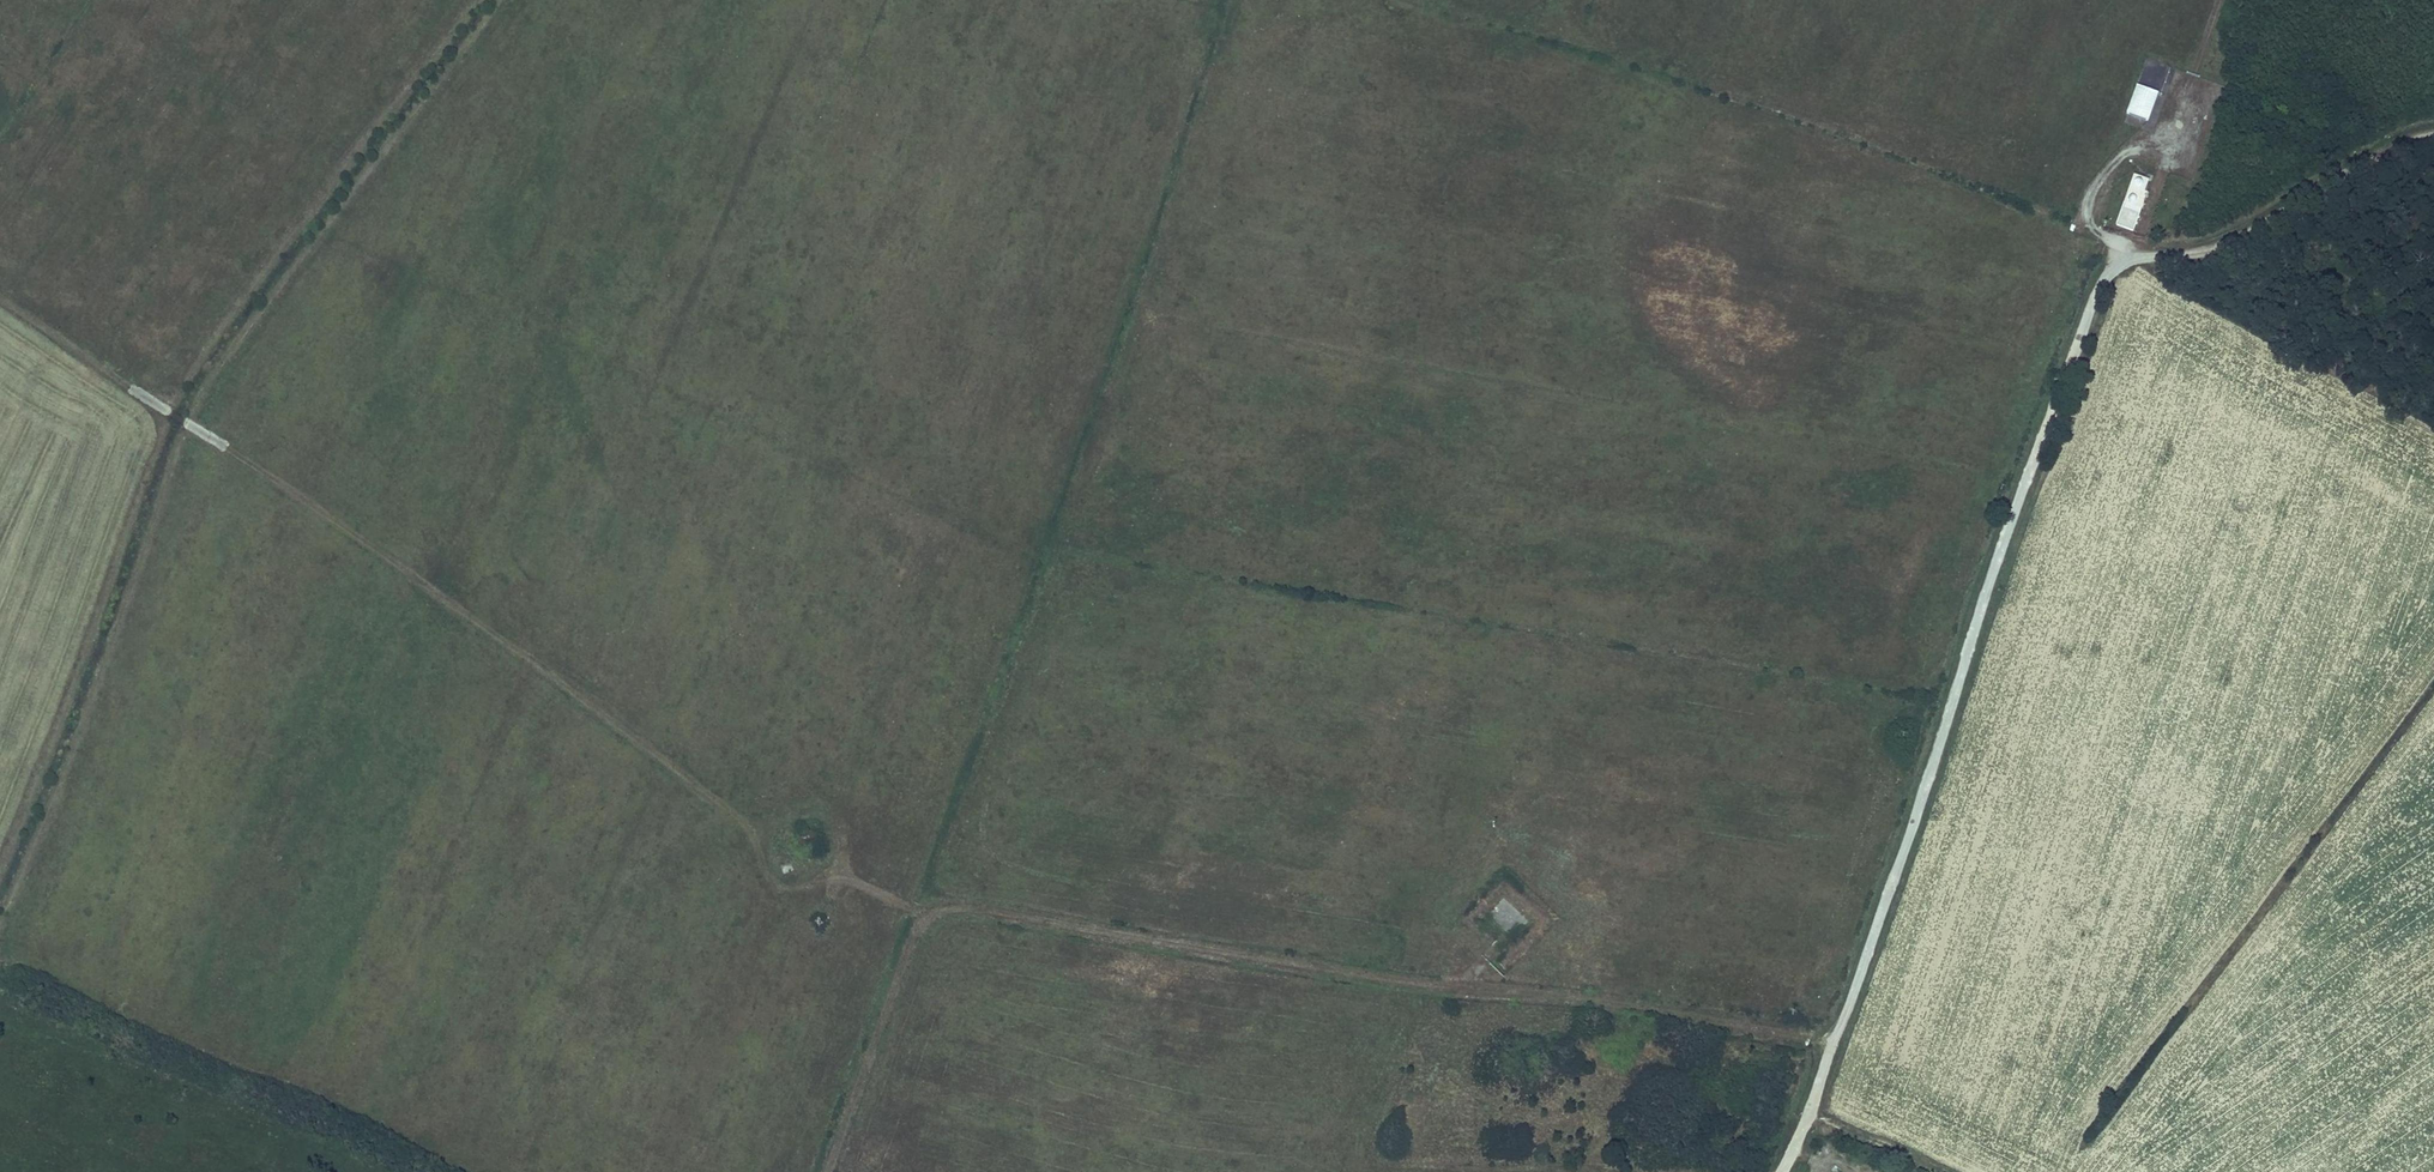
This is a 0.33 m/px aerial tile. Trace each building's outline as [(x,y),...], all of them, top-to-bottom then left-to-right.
[(2150,122),(2160,94),(2139,86),(2129,113),(2150,122)] [(2133,231),(2147,193),(2145,193),(2149,181),(2135,176),(2117,225),(2133,231)]
